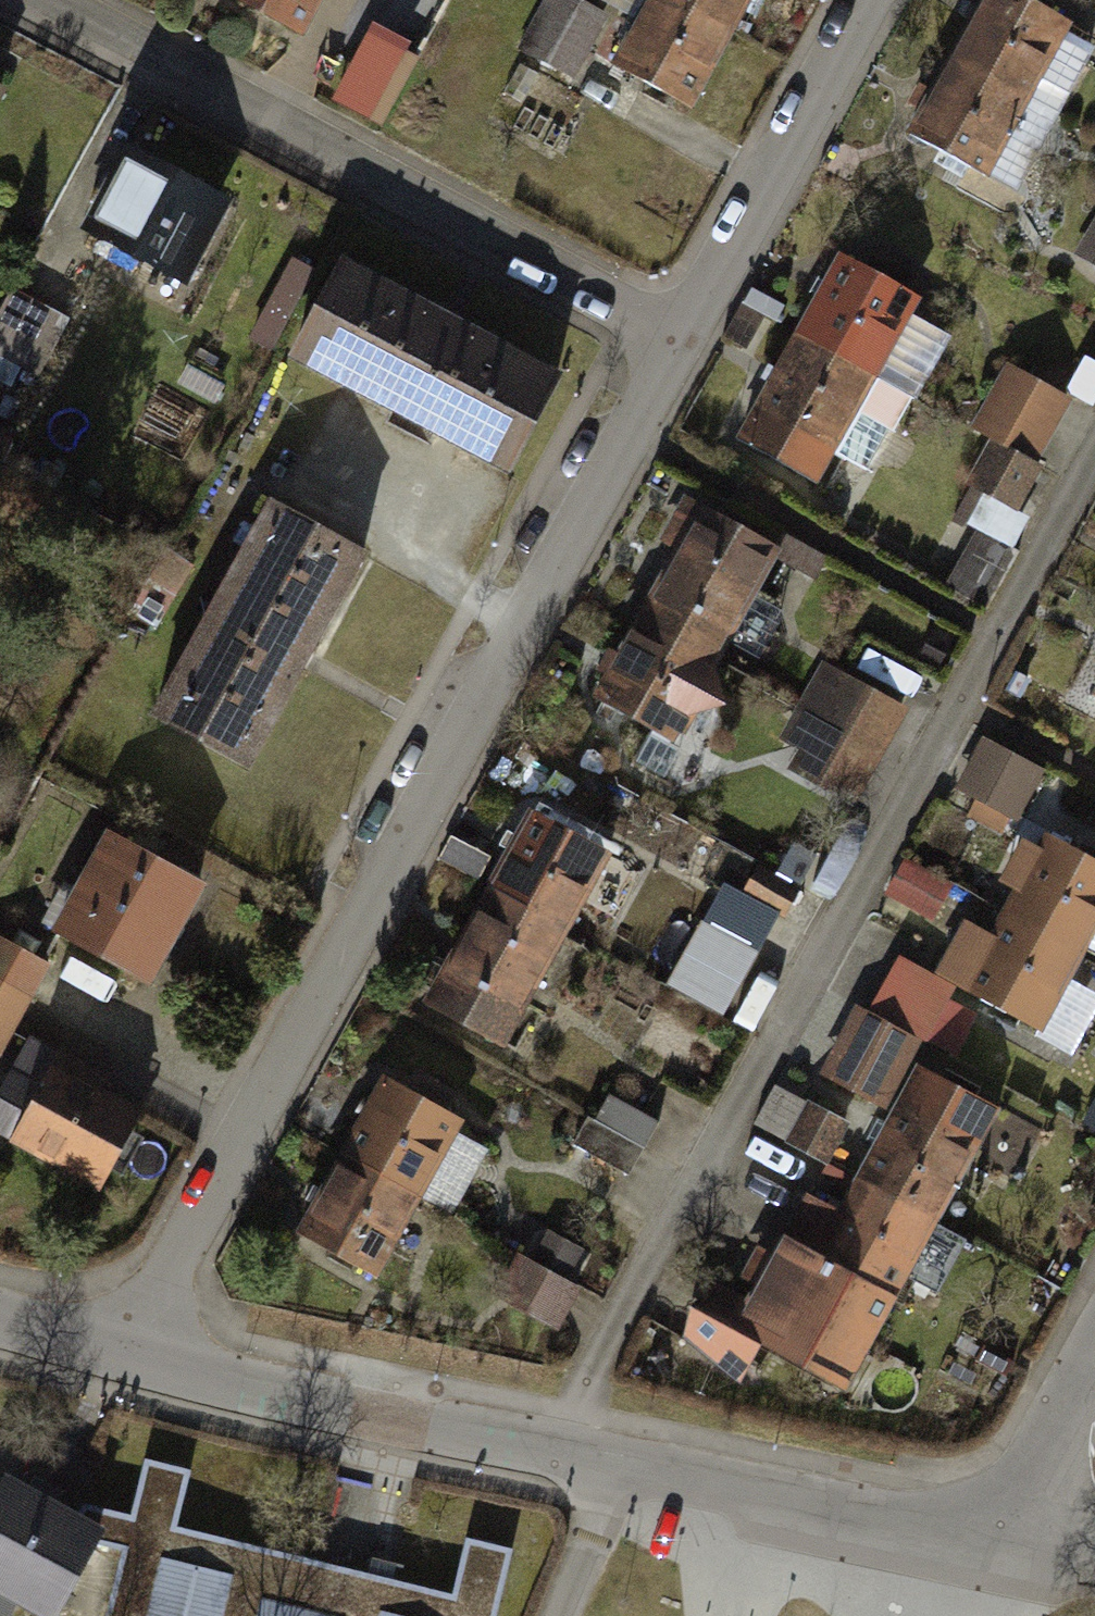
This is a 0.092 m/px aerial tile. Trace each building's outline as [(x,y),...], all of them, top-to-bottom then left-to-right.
[(301,34),(319,0),(237,0),(301,34)] [(568,0),(553,0),(540,23),(566,37),(582,8),(568,0)] [(613,64),(689,106),(731,30),(679,0),(648,0),(613,64)] [(731,30),(748,0),(679,0),(731,30)] [(964,61),(1029,99),(1072,26),(1028,0),(1000,0),(964,61)] [(540,23),(523,54),(572,80),(589,49),(566,37),(540,23)] [(367,37),(339,94),(382,116),(411,58),(367,37)] [(964,61),(921,134),(986,172),(1029,99),(964,61)] [(226,199),(127,146),(87,221),(187,274),(226,199)] [(1083,258),(1094,264),(1094,237),(1083,258)] [(849,260),(801,350),(867,384),(914,295),(849,260)] [(344,266),(293,361),(502,473),(553,377),(344,266)] [(15,293),(0,326),(0,353),(39,371),(64,316),(15,293)] [(801,350),(754,439),(820,474),(867,384),(801,350)] [(1012,379),(960,475),(1012,503),(1064,407),(1012,379)] [(254,489),(145,705),(258,761),(366,545),(254,489)] [(707,517),(661,604),(745,648),(791,561),(707,517)] [(661,604),(615,691),(699,735),(745,648),(661,604)] [(818,665),(775,753),(853,790),(896,702),(818,665)] [(985,751),(966,791),(1016,814),(1035,774),(985,751)] [(542,826),(488,916),(566,963),(621,873),(542,826)] [(121,836),(68,935),(162,986),(216,886),(121,836)] [(1002,913),(1076,956),(1094,923),(1094,869),(1044,840),(1002,913)] [(940,920),(958,881),(907,858),(889,897),(940,920)] [(1002,913),(960,986),(1034,1029),(1076,956),(1002,913)] [(488,916),(434,1006),(512,1053),(566,963),(488,916)] [(728,1015),(761,950),(704,921),(671,986),(728,1015)] [(3,1055),(44,970),(0,949),(0,1053),(3,1055)] [(892,971),(830,1078),(882,1109),(944,1002),(892,971)] [(62,1062),(21,1139),(112,1187),(153,1109),(62,1062)] [(947,1203),(997,1108),(921,1068),(871,1163),(947,1203)] [(783,1088),(762,1123),(822,1159),(843,1124),(783,1088)] [(611,1094),(581,1142),(629,1172),(659,1124),(611,1094)] [(397,1099),(360,1165),(429,1203),(465,1137),(397,1099)] [(894,1303),(947,1203),(871,1163),(821,1258),(894,1303)] [(360,1165),(324,1230),(392,1268),(429,1203),(360,1165)] [(705,1296),(676,1352),(760,1396),(782,1354),(849,1389),(894,1303),(787,1247),(749,1319),(705,1296)] [(518,1261),(504,1299),(570,1322),(584,1284),(518,1261)] [(0,1483),(0,1615),(501,1615),(514,1558),(473,1548),(456,1603),(175,1542),(191,1483),(150,1473),(131,1534),(91,1522),(5,1475),(0,1483)]
